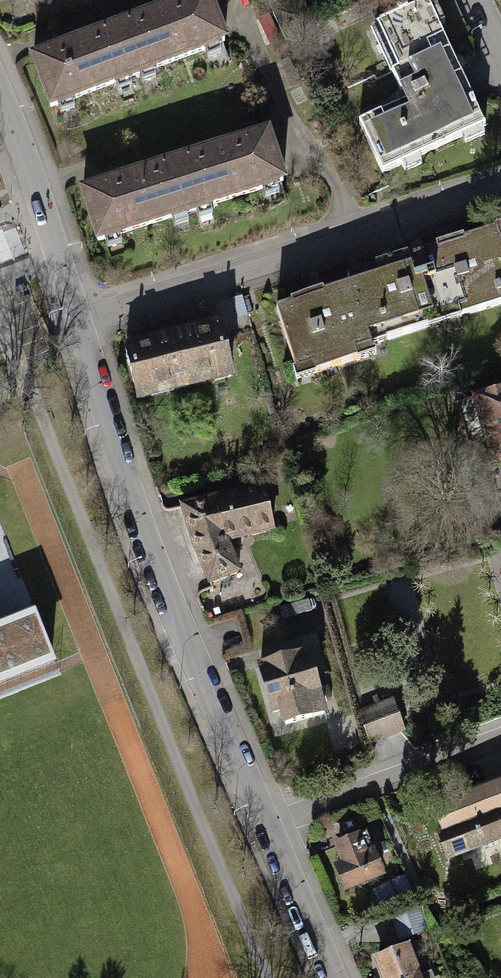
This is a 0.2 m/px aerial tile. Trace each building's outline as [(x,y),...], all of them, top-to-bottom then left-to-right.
[(115,29),(132,75),(224,41),(213,11),(209,0),(194,0),(161,12),(115,29)] [(397,16),(377,25),(397,70),(392,72),(400,90),(403,89),(409,102),(361,123),(382,171),(484,126),(465,82),(429,1),(407,11),(405,8),(396,12),(397,16)] [(269,12),(257,18),(269,43),(281,38),(269,12)] [(49,106),(132,75),(115,29),(32,60),(49,106)] [(339,97),(328,101),(334,114),(344,110),(339,97)] [(265,134),(175,162),(190,210),(280,181),(265,134)] [(98,239),(190,210),(175,162),(108,183),(83,191),(98,239)] [(441,314),(456,309),(459,317),(500,303),(500,295),(500,294),(500,245),(496,228),(450,243),(421,253),(441,314)] [(441,314),(421,253),(389,263),(347,277),(350,286),(370,346),(386,341),(427,327),(425,319),(441,314)] [(370,346),(350,286),(319,296),(277,310),(297,371),(312,366),(314,373),(326,369),(336,366),(367,355),(372,354),(370,346)] [(242,295),(232,298),(238,318),(247,315),(242,295)] [(214,327),(120,348),(126,371),(134,397),(226,374),(214,327)] [(455,405),(466,446),(486,441),(492,463),(500,461),(500,393),(455,405)] [(215,500),(224,541),(237,538),(252,534),(271,530),(262,488),(215,500)] [(224,541),(215,500),(210,501),(182,507),(193,546),(209,583),(236,569),(224,541)] [(308,600),(278,608),(281,619),(311,611),(308,600)] [(52,661),(36,619),(0,634),(0,681),(52,661)] [(275,662),(259,667),(272,713),(280,710),(284,725),(324,714),(310,663),(301,665),(298,657),(292,658),(290,651),(274,656),(275,660),(275,662)] [(393,701),(360,713),(371,741),(386,735),(404,729),(398,713),(393,701)] [(439,835),(448,857),(500,837),(500,820),(498,813),(492,815),(483,792),(437,810),(446,832),(439,835)] [(365,834),(338,845),(345,863),(338,866),(347,889),(381,875),(365,834)] [(408,886),(398,891),(403,901),(412,896),(408,886)] [(417,906),(392,914),(400,939),(425,931),(417,906)] [(376,958),(384,977),(419,977),(407,947),(376,958)]
